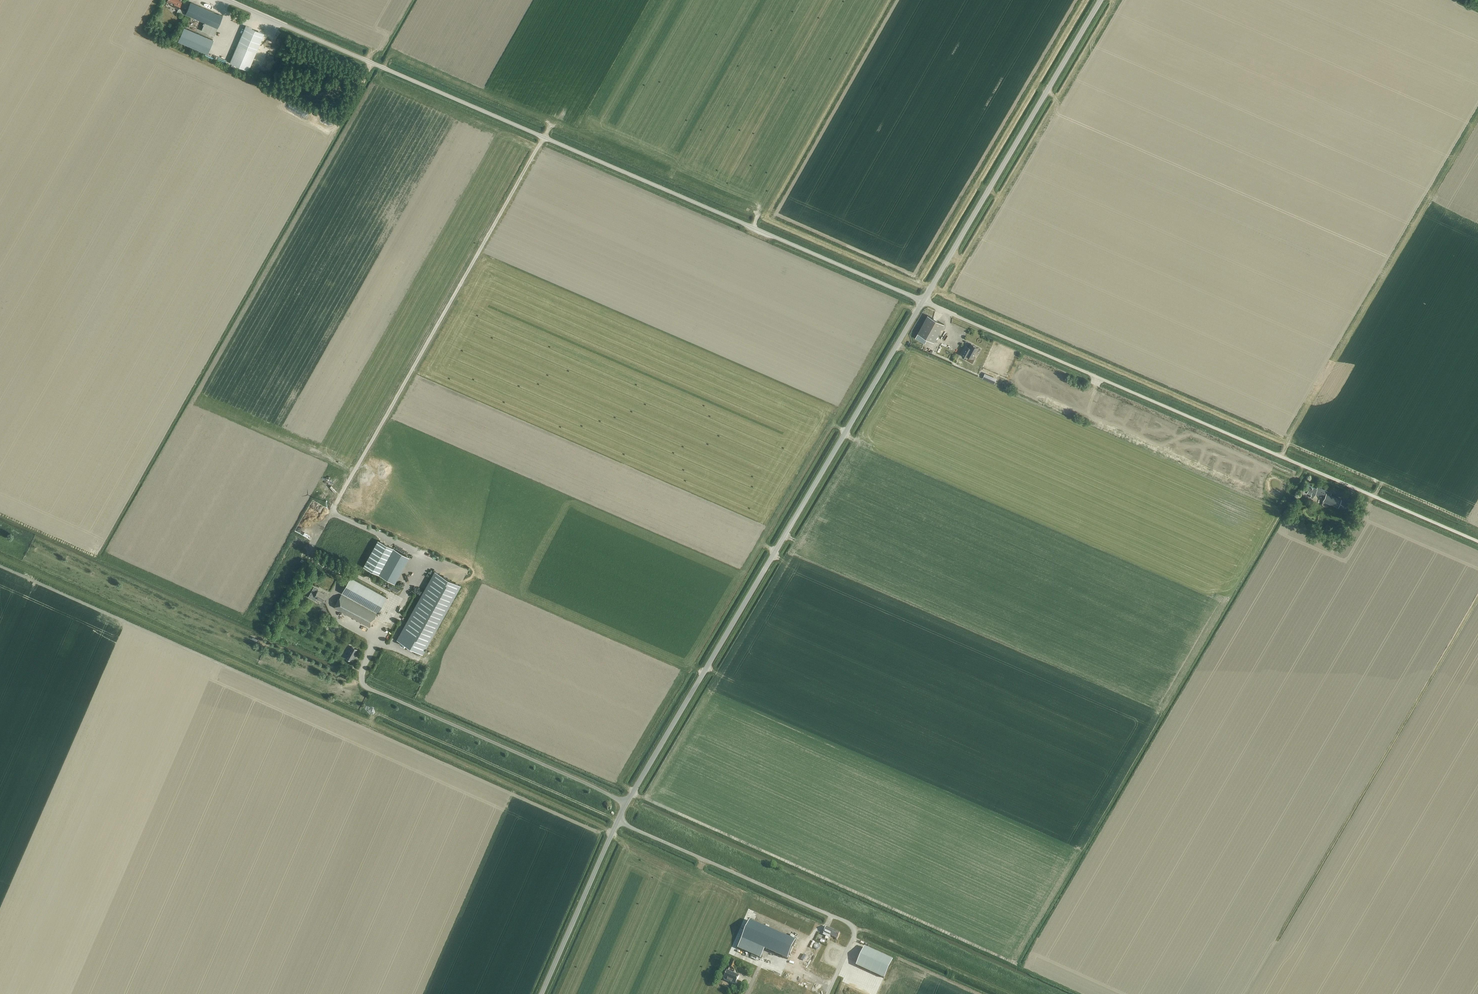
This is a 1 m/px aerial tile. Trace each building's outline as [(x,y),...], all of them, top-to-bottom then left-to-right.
[(179,10),(182,2),(180,1),(180,0),(167,0),(166,2),(174,5),(173,7),(179,10)] [(223,16),(191,2),(185,14),(205,22),(202,30),(215,35),(223,16)] [(264,34),(246,26),(230,63),(248,70),(264,34)] [(184,27),(178,41),(207,53),(213,40),(184,27)] [(259,61),(263,51),(259,49),(255,59),(259,61)] [(918,333),(934,342),(944,325),(927,316),(918,333)] [(966,346),(961,355),(966,358),(968,356),(972,359),(978,349),(980,350),(971,345),(969,348),(966,346)] [(983,378),(994,383),(996,379),(985,374),(983,378)] [(1064,387),(1058,384),(1055,391),(1061,394),(1064,387)] [(1035,393),(1038,395),(1040,389),(1033,386),(1031,389),(1036,391),(1035,393)] [(1340,509),(1344,501),(1330,495),(1331,494),(1317,488),(1317,489),(1307,485),(1304,491),(1312,495),(1310,497),(1313,498),(1315,494),(1324,498),(1321,506),(1334,512),(1336,507),(1340,509)] [(380,540),(365,567),(379,575),(394,548),(380,540)] [(394,548),(379,575),(392,582),(407,556),(394,548)] [(460,585),(435,571),(397,640),(401,642),(403,643),(422,653),(460,585)] [(386,596),(351,577),(342,593),(377,612),(386,596)] [(328,596),(314,587),(308,597),(315,601),(317,597),(325,602),(328,596)] [(369,626),(376,614),(341,594),(334,607),(369,626)] [(345,657),(351,660),(357,649),(352,646),(345,657)] [(750,921),(742,939),(788,959),(796,941),(750,921)] [(830,936),(833,930),(826,927),(823,934),(823,935),(829,938),(830,936)] [(833,930),(830,936),(836,939),(835,939),(837,940),(840,933),(833,930)] [(864,947),(856,966),(884,978),(892,960),(864,947)] [(735,985),(739,976),(734,974),(736,971),(734,970),(732,973),(728,971),(724,980),(735,985)] [(806,988),(782,980),(780,987),(781,987),(782,986),(785,988),(784,991),(792,993),(801,993),(804,993),(806,988)] [(822,984),(814,980),(811,986),(813,987),(809,993),(817,993),(822,984)]
